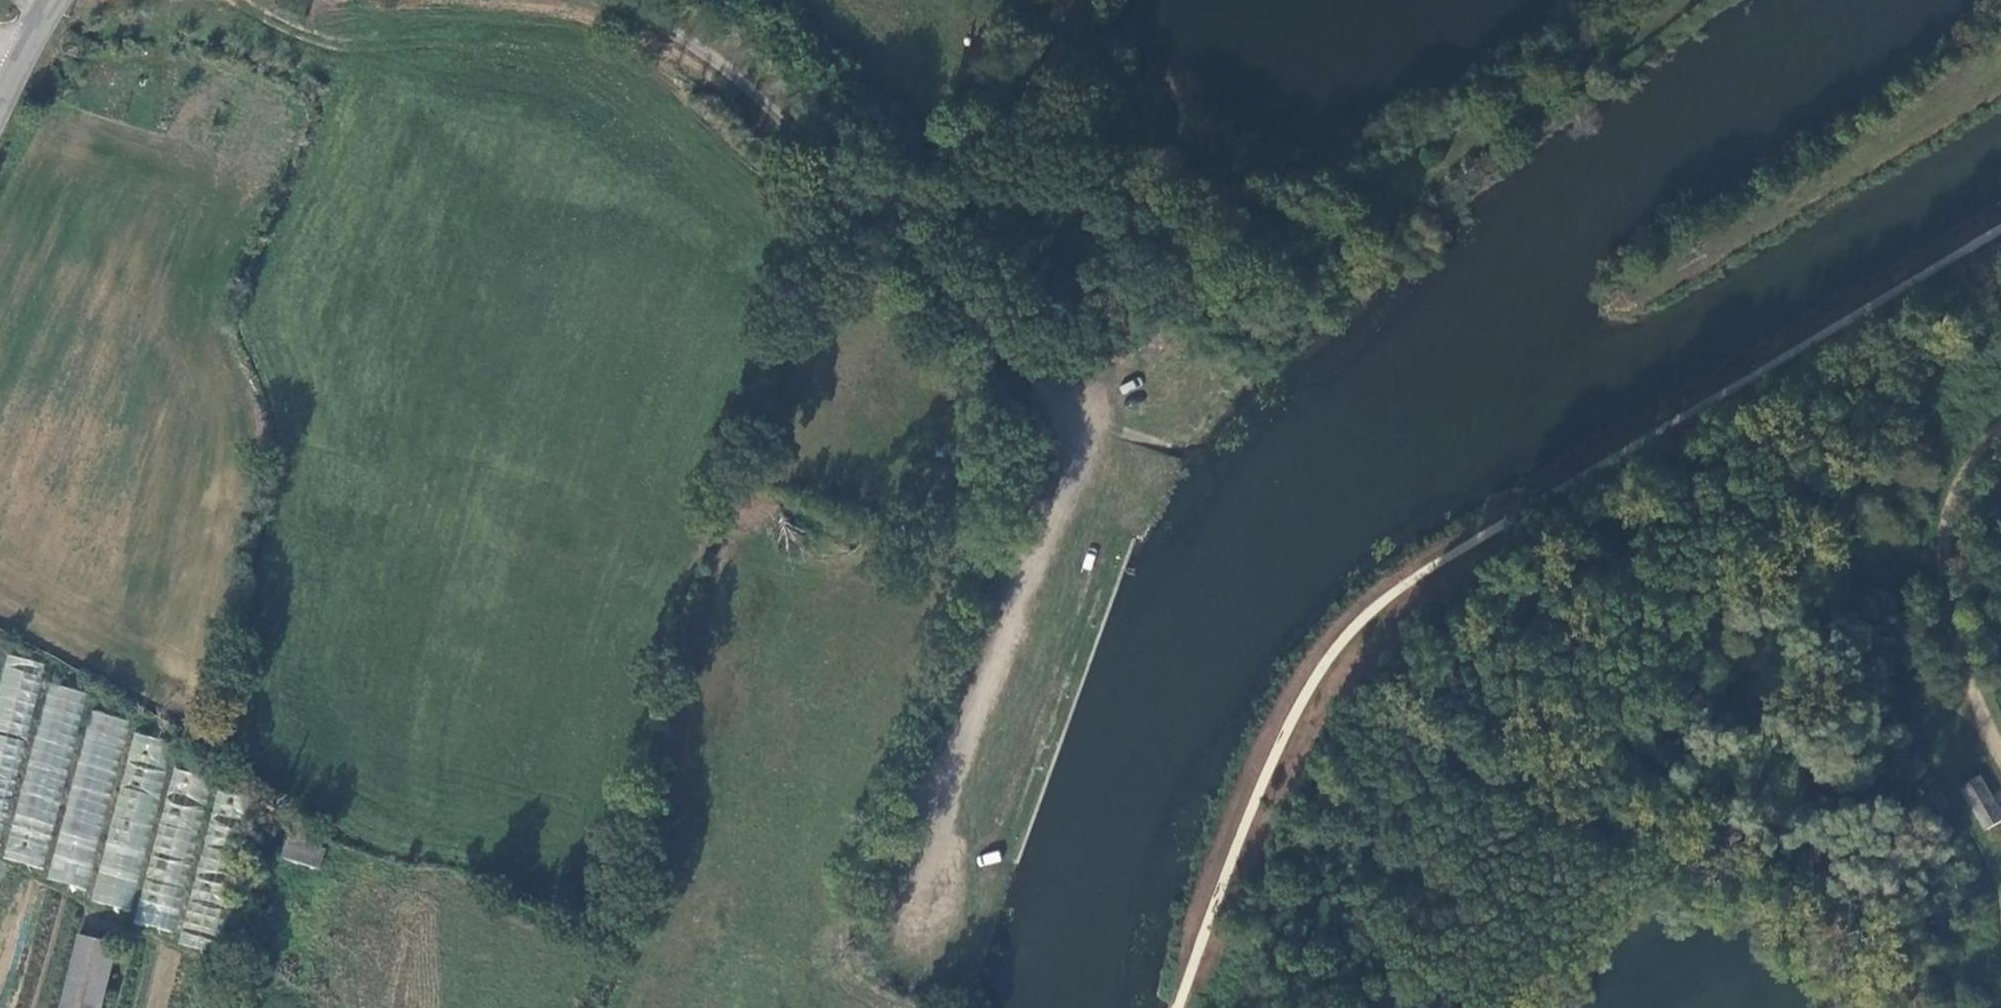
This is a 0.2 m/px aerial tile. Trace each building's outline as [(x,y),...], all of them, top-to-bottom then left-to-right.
[(1,844),(42,669),(3,660),(0,673),(0,843),(1,844)] [(106,800),(125,718),(87,709),(63,812),(27,803),(13,860),(46,868),(43,877),(83,887),(101,809),(103,810),(105,800),(106,800)] [(120,787),(92,902),(131,911),(161,787),(165,770),(159,769),(166,741),(135,733),(130,754),(148,758),(140,791),(120,787)] [(1998,834),(2000,833),(2000,793),(1993,780),(1973,792),(1998,834)] [(288,833),(279,855),(317,870),(326,848),(288,833)] [(139,901),(135,924),(174,931),(178,907),(139,901)] [(81,933),(62,1007),(102,1007),(117,943),(81,933)]
